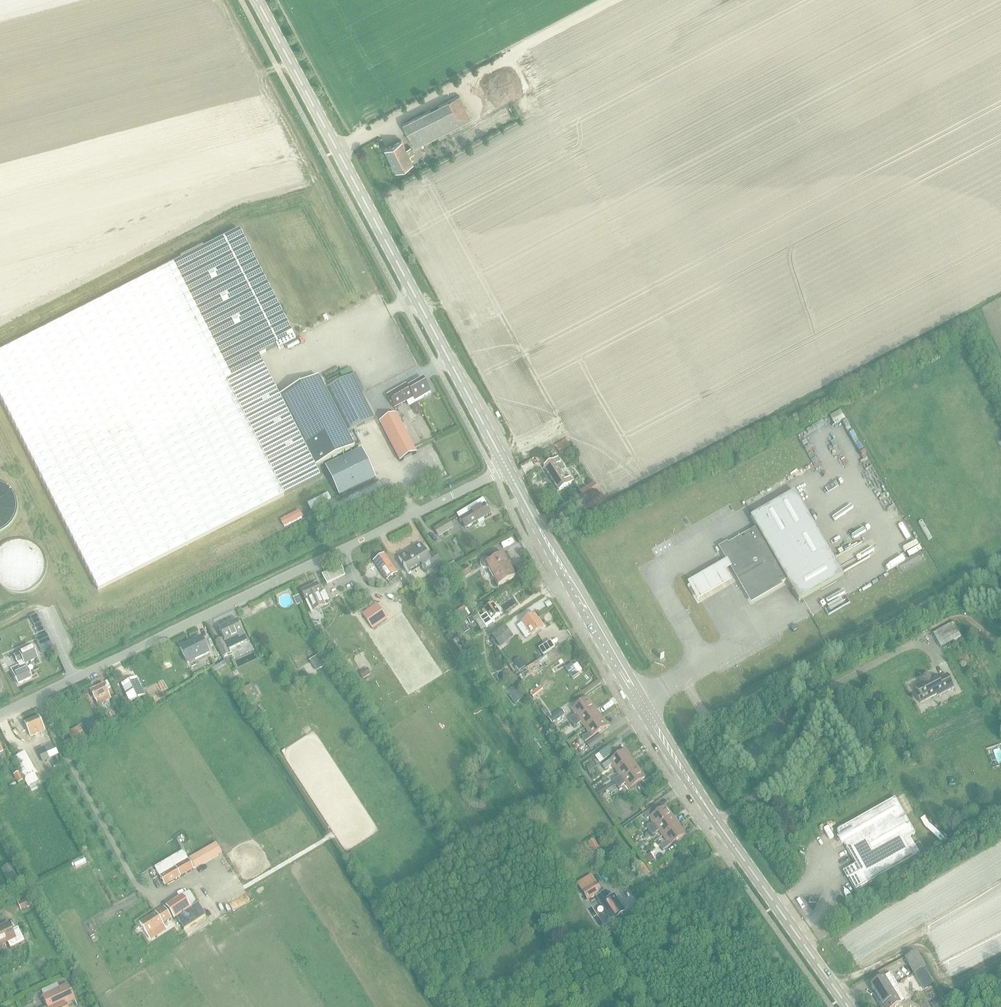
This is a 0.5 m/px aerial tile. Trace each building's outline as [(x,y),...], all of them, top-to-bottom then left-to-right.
[(402,124),(414,147),(471,118),(459,95),(402,124)] [(385,149),(396,171),(413,163),(402,141),(385,149)] [(0,351),(0,397),(98,590),(320,477),(315,468),(354,448),(347,433),(374,419),(352,376),(325,390),(318,376),(289,392),(280,397),(279,397),(279,396),(262,362),(258,355),(294,337),(239,230),(0,351)] [(394,408),(428,389),(422,379),(407,387),(405,384),(387,395),(394,408)] [(834,406),(837,416),(849,412),(845,402),(834,406)] [(820,425),(819,423),(828,417),(825,412),(807,423),(811,431),(817,427),(820,425)] [(379,422),(400,462),(416,453),(395,414),(379,422)] [(855,432),(858,438),(864,435),(862,429),(855,432)] [(556,449),(560,455),(570,449),(567,443),(556,449)] [(862,450),(864,457),(872,455),(871,448),(862,450)] [(325,467),(339,496),(375,478),(362,449),(325,467)] [(551,477),(560,472),(555,465),(560,462),(558,457),(544,466),(551,477)] [(560,472),(551,477),(559,490),(573,481),(570,477),(565,480),(560,472)] [(792,474),(751,493),(758,507),(799,488),(792,474)] [(3,529),(11,523),(16,513),(16,503),(13,493),(6,486),(0,483),(0,531),(3,529)] [(593,483),(579,492),(586,503),(600,494),(593,483)] [(787,580),(799,601),(843,575),(794,491),(750,517),(756,527),(723,546),(722,550),(728,560),(732,567),(750,598),(753,599),(787,580)] [(457,514),(465,528),(490,513),(482,499),(457,514)] [(435,528),(440,536),(453,528),(448,519),(435,528)] [(23,591),(33,587),(41,580),(45,571),(46,561),(43,551),(36,543),(26,539),(16,538),(6,542),(0,547),(0,581),(4,585),(13,590),(23,591)] [(434,552),(427,556),(420,544),(398,557),(408,574),(411,573),(409,570),(420,564),(424,570),(432,565),(435,569),(442,565),(434,552)] [(383,554),(373,560),(386,579),(396,572),(383,554)] [(498,586),(515,577),(503,554),(490,561),(488,559),(485,558),(483,559),(481,560),(480,563),(481,565),(483,567),(485,568),(488,567),(498,586)] [(728,560),(686,584),(696,602),(729,583),(723,572),(732,567),(728,560)] [(345,575),(350,572),(346,562),(340,565),(329,570),(322,574),(327,584),(333,580),(334,581),(345,575)] [(466,566),(461,569),(458,566),(448,573),(453,579),(456,576),(459,580),(471,573),(466,566)] [(324,591),(321,593),(316,583),(301,591),(306,600),(305,601),(311,612),(325,605),(323,602),(328,600),(324,591)] [(270,596),(279,593),(278,588),(268,592),(270,596)] [(494,622),(493,620),(500,615),(492,603),(481,610),(484,614),(480,617),(477,612),(467,618),(470,624),(479,618),(485,628),(494,622)] [(377,604),(362,614),(372,629),(387,619),(377,604)] [(525,628),(530,635),(542,627),(532,613),(521,622),(521,623),(516,626),(521,632),(525,628)] [(45,631),(37,614),(30,617),(38,634),(45,631)] [(215,642),(222,658),(231,654),(228,649),(246,641),(237,620),(218,628),(223,639),(215,642)] [(491,635),(499,645),(511,635),(503,625),(491,635)] [(546,647),(559,638),(551,627),(539,637),(546,647)] [(952,628),(944,632),(947,638),(955,634),(952,628)] [(201,637),(180,647),(187,663),(209,653),(201,637)] [(18,667),(12,669),(19,684),(31,679),(25,664),(38,659),(32,646),(13,655),(18,667)] [(309,661),(316,671),(324,667),(316,656),(309,661)] [(464,662),(470,671),(479,666),(473,657),(464,662)] [(515,666),(519,672),(530,665),(526,659),(515,666)] [(565,663),(568,668),(576,663),(573,659),(565,663)] [(211,669),(213,672),(226,663),(224,660),(211,669)] [(518,676),(522,681),(530,675),(527,670),(518,676)] [(935,675),(931,677),(929,674),(919,680),(921,683),(915,686),(918,693),(916,695),(920,703),(928,698),(927,696),(935,692),(937,696),(953,687),(947,674),(937,679),(935,675)] [(136,678),(121,685),(130,704),(145,697),(136,678)] [(516,696),(522,692),(514,679),(508,683),(516,696)] [(533,698),(555,682),(552,679),(548,682),(547,681),(537,689),(537,688),(530,693),(533,698)] [(693,683),(688,685),(692,692),(697,690),(693,683)] [(91,689),(97,705),(111,699),(104,684),(91,689)] [(241,690),(248,702),(257,697),(250,685),(241,690)] [(111,699),(117,713),(123,710),(116,696),(111,699)] [(571,723),(594,707),(587,697),(571,709),(575,714),(568,719),(571,723)] [(545,707),(541,710),(544,715),(545,715),(548,718),(551,723),(564,713),(561,709),(551,716),(545,707)] [(584,727),(601,716),(594,707),(571,723),(574,727),(581,722),(584,727)] [(30,736),(44,730),(38,717),(38,716),(24,722),(24,723),(25,723),(30,736)] [(601,716),(584,727),(588,733),(582,737),(585,742),(607,725),(601,716)] [(67,733),(74,744),(85,737),(79,726),(67,733)] [(586,744),(590,749),(603,739),(599,734),(586,744)] [(35,747),(47,770),(62,763),(51,740),(35,747)] [(598,753),(603,760),(613,753),(609,746),(598,753)] [(615,770),(631,759),(625,749),(602,765),(605,770),(612,765),(615,770)] [(13,758),(28,787),(38,781),(35,774),(36,773),(24,752),(13,758)] [(615,784),(638,768),(631,759),(615,770),(619,775),(612,780),(615,784)] [(584,765),(590,774),(594,771),(588,762),(584,765)] [(638,768),(615,784),(618,788),(625,783),(629,789),(645,777),(638,768)] [(18,784),(24,780),(19,772),(13,775),(18,784)] [(598,797),(608,789),(605,785),(595,792),(598,797)] [(608,789),(598,797),(608,790),(611,794),(617,790),(614,785),(608,789)] [(636,804),(640,809),(653,800),(649,795),(636,804)] [(849,878),(855,890),(913,858),(903,840),(915,834),(894,798),(837,830),(860,871),(849,878)] [(648,830),(671,813),(665,805),(659,809),(656,805),(643,814),(647,819),(649,817),(653,822),(646,827),(648,830)] [(662,835),(678,824),(671,813),(648,830),(652,835),(659,831),(662,835)] [(822,823),(828,834),(838,829),(832,818),(822,823)] [(678,824),(662,835),(666,841),(660,846),(663,850),(685,834),(678,824)] [(214,841),(205,847),(212,858),(221,852),(214,841)] [(649,845),(646,841),(639,846),(642,850),(649,845)] [(183,851),(155,868),(160,877),(165,886),(175,880),(181,877),(194,869),(188,859),(183,851)] [(651,854),(646,858),(649,863),(654,859),(651,854)] [(11,866),(2,870),(10,884),(18,880),(11,866)] [(606,891),(602,894),(601,892),(602,892),(594,881),(580,890),(587,900),(595,895),(601,905),(600,905),(611,921),(624,912),(613,896),(610,898),(606,891)] [(177,917),(198,904),(190,891),(166,906),(175,919),(177,917)] [(17,903),(21,910),(31,905),(27,898),(17,903)] [(198,904),(176,918),(183,930),(206,915),(199,904),(198,904)] [(163,907),(139,923),(147,935),(163,925),(163,924),(171,919),(163,907)] [(12,932),(8,923),(0,927),(0,944),(7,941),(10,948),(24,941),(18,929),(12,932)] [(905,961),(914,976),(923,970),(915,955),(905,961)] [(892,991),(893,992),(897,989),(889,977),(885,980),(884,978),(871,986),(878,999),(879,999),(892,991)] [(64,1004),(74,999),(68,985),(43,997),(48,1006),(66,1006),(64,1004)] [(893,992),(892,991),(879,999),(878,999),(876,1000),(880,1006),(894,1006),(900,1003),(893,992)] [(933,1006),(943,1006),(946,1006),(941,997),(930,1003),(933,1006)]
